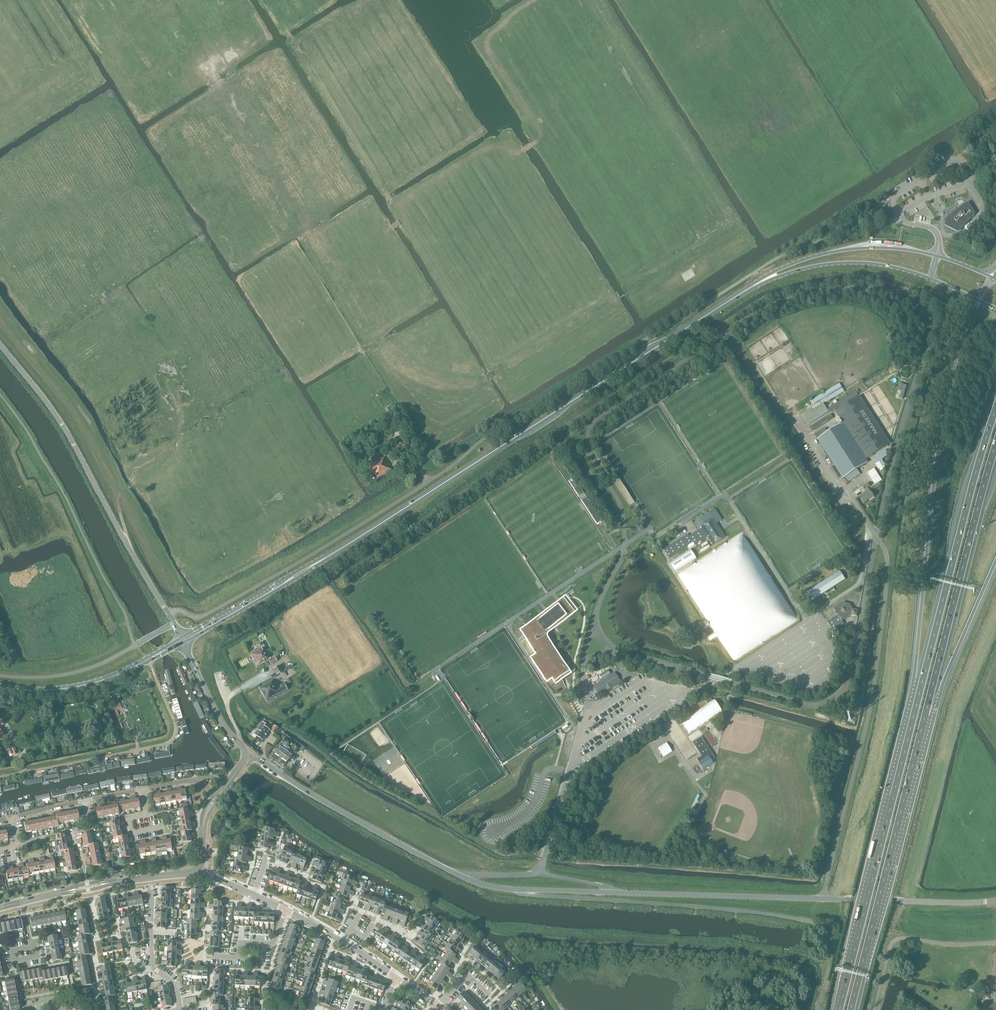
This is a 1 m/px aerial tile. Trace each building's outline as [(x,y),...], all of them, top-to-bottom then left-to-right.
[(961,206),(965,202),(962,197),(957,201),(961,206)] [(959,230),(974,216),(974,215),(975,215),(975,214),(975,213),(969,204),(969,203),(968,203),(967,203),(966,203),(959,209),(960,210),(951,217),(948,222),(948,223),(948,224),(948,225),(949,225),(949,226),(956,230),(957,230),(958,230),(959,230)] [(902,399),(906,385),(900,383),(898,389),(901,390),(899,398),(902,399)] [(830,413),(858,395),(855,391),(827,409),(830,413)] [(843,423),(866,459),(890,443),(860,395),(835,411),(843,423)] [(823,402),(802,414),(807,423),(828,411),(823,402)] [(812,432),(833,418),(831,414),(810,427),(812,432)] [(828,432),(818,439),(817,439),(843,479),(845,477),(848,481),(860,474),(857,469),(868,462),(866,459),(843,423),(828,432)] [(814,435),(818,439),(828,432),(825,428),(814,435)] [(393,454),(404,448),(400,442),(390,448),(393,454)] [(882,459),(889,454),(886,451),(872,459),(879,469),(886,465),(882,459)] [(381,459),(378,454),(367,461),(370,466),(377,478),(391,470),(386,461),(385,462),(383,458),(381,459)] [(874,468),(868,472),(875,485),(882,480),(874,468)] [(874,497),(870,489),(869,490),(867,488),(870,486),(867,483),(862,486),(866,492),(859,496),(864,503),(874,497)] [(579,486),(574,489),(579,497),(584,493),(579,486)] [(631,505),(635,503),(630,493),(625,496),(631,505)] [(722,539),(725,537),(713,518),(710,520),(709,519),(703,523),(703,524),(700,526),(701,528),(689,536),(687,534),(663,549),(669,558),(693,543),(694,545),(705,538),(707,537),(712,545),(715,543),(716,544),(722,539)] [(690,549),(669,563),(675,572),(696,559),(690,549)] [(840,571),(806,592),(811,601),(845,579),(840,571)] [(529,625),(520,630),(537,657),(550,676),(554,682),(570,672),(548,638),(547,638),(547,637),(547,636),(547,635),(547,634),(548,634),(548,633),(574,613),(564,600),(559,604),(558,602),(529,625)] [(838,615),(828,622),(832,628),(833,631),(844,624),(842,621),(851,615),(857,616),(858,610),(853,609),(850,604),(843,603),(834,608),(838,615)] [(262,648),(251,654),(257,665),(268,659),(262,648)] [(537,657),(532,660),(544,679),(550,676),(537,657)] [(274,669),(277,675),(283,672),(280,666),(274,669)] [(177,668),(185,685),(188,684),(181,667),(177,668)] [(608,670),(597,677),(600,681),(611,674),(608,670)] [(169,671),(165,673),(170,696),(175,695),(169,671)] [(600,681),(593,686),(599,695),(605,691),(605,692),(614,686),(614,685),(620,681),(614,672),(611,674),(600,681)] [(267,702),(288,690),(285,685),(282,686),(280,687),(281,687),(278,689),(275,684),(274,685),(272,681),(259,688),(266,701),(266,702),(267,702)] [(186,687),(193,702),(197,700),(190,685),(186,687)] [(177,699),(173,701),(179,720),(184,718),(177,699)] [(714,699),(680,721),(689,734),(722,712),(714,699)] [(194,703),(201,719),(204,717),(197,701),(194,703)] [(202,720),(209,734),(212,733),(205,719),(202,720)] [(185,721),(180,722),(185,734),(189,733),(185,721)] [(260,731),(257,736),(263,741),(270,731),(264,727),(266,724),(263,722),(258,729),(260,731)] [(567,725),(558,731),(561,735),(569,730),(567,725)] [(289,759),(294,753),(296,754),(299,749),(302,752),(305,747),(288,735),(284,732),(281,737),(285,739),(277,750),(275,753),(287,762),(289,759)] [(224,758),(227,756),(212,736),(208,738),(224,758)] [(703,770),(713,763),(711,760),(715,757),(701,737),(693,743),(702,756),(697,759),(699,763),(698,763),(703,770)] [(666,743),(658,748),(663,757),(672,751),(666,743)] [(19,750),(16,751),(14,747),(9,749),(12,756),(20,753),(19,750)] [(150,757),(136,760),(137,765),(151,762),(150,757)] [(194,765),(176,767),(177,773),(194,770),(194,765)] [(105,766),(88,770),(89,775),(106,771),(105,766)] [(42,777),(24,781),(25,786),(43,783),(42,777)] [(114,780),(100,784),(101,789),(116,785),(114,780)] [(81,787),(67,790),(68,795),(82,792),(81,787)] [(65,789),(51,792),(52,797),(66,794),(65,789)] [(49,793),(35,797),(36,801),(50,798),(49,793)] [(32,797),(17,801),(18,805),(33,802),(32,797)] [(16,803),(1,806),(2,811),(17,807),(16,803)] [(117,805),(96,809),(98,818),(119,814),(117,803),(117,805)] [(24,824),(25,832),(58,826),(58,825),(58,824),(79,820),(77,811),(55,815),(56,817),(24,824)] [(58,828),(58,826),(25,832),(26,834),(58,828)] [(154,843),(156,852),(157,854),(162,853),(160,842),(157,842),(156,838),(153,838),(154,841),(154,843)] [(282,862),(284,863),(289,849),(284,848),(285,846),(282,845),(281,849),(283,850),(281,856),(284,857),(282,862)] [(288,859),(291,860),(293,853),(294,851),(289,849),(284,863),(287,863),(288,859)] [(291,867),(293,868),(298,855),(293,853),(291,860),(290,862),(293,863),(291,867)] [(297,864),(300,865),(303,856),(298,855),(293,868),(295,869),(297,864)] [(314,862),(313,864),(326,869),(328,864),(325,863),(326,860),(316,856),(315,859),(319,860),(319,861),(318,863),(314,862)] [(317,868),(316,870),(324,873),(326,869),(313,864),(312,866),(317,868)] [(269,881),(274,882),(279,869),(277,868),(275,873),(272,872),(269,881)] [(279,884),(283,886),(288,872),(286,872),(284,876),(282,875),(279,884)] [(323,878),(309,873),(309,876),(313,877),(312,880),(321,883),(323,878)] [(288,887),(293,889),(298,876),(296,875),(294,880),(291,879),(288,887)] [(345,875),(344,880),(357,885),(358,883),(353,881),(354,878),(345,875)] [(293,889),(298,891),(300,886),(301,882),(298,881),(300,877),(298,876),(293,889)] [(296,895),(301,896),(306,883),(304,882),(302,887),(300,886),(298,891),(296,895)] [(342,885),(340,889),(353,894),(354,892),(350,890),(351,888),(342,885)] [(306,898),(311,900),(316,886),(313,886),(312,890),(309,889),(306,898)] [(340,889),(338,894),(344,896),(347,897),(348,895),(353,896),(353,894),(340,889)] [(336,893),(334,898),(347,903),(348,901),(343,899),(344,896),(338,894),(336,893)] [(361,903),(364,904),(367,895),(362,894),(357,907),(360,908),(361,903)] [(371,907),(373,908),(376,899),(372,897),(367,911),(369,911),(371,907)] [(374,913),(376,914),(382,899),(377,898),(376,899),(373,908),(376,909),(374,913)] [(380,910),(383,911),(385,905),(387,901),(382,899),(376,914),(379,915),(380,910)] [(332,903),(330,908),(344,912),(345,910),(340,908),(341,906),(332,903)] [(383,919),(385,920),(390,907),(385,905),(383,911),(382,914),(384,915),(383,919)] [(389,916),(391,917),(395,909),(390,907),(385,920),(387,921),(389,916)] [(398,920),(401,921),(404,912),(399,910),(395,924),(397,924),(398,920)] [(337,915),(329,912),(327,917),(340,922),(341,920),(337,918),(337,915)] [(409,914),(404,912),(401,921),(403,922),(402,926),(404,927),(407,920),(410,921),(412,913),(409,912),(409,914)] [(426,917),(424,918),(436,926),(439,922),(431,917),(430,919),(426,917)] [(427,923),(426,925),(433,930),(436,926),(424,918),(423,920),(427,923)] [(285,929),(289,930),(289,929),(298,932),(299,927),(291,924),(289,928),(286,927),(285,929)] [(419,927),(425,931),(430,935),(433,930),(426,925),(424,928),(420,925),(419,927)] [(375,938),(379,940),(387,929),(385,927),(382,931),(380,930),(375,938)] [(379,940),(383,943),(388,935),(386,934),(389,930),(387,929),(379,940)] [(420,931),(418,933),(430,941),(433,936),(430,935),(425,931),(424,934),(420,931)] [(457,931),(454,936),(466,944),(467,942),(463,939),(465,937),(457,931)] [(383,943),(387,946),(395,934),(393,933),(391,937),(388,935),(383,943)] [(421,937),(419,940),(427,945),(430,941),(418,933),(417,935),(421,937)] [(387,946),(391,949),(397,941),(394,940),(397,936),(395,934),(387,946)] [(454,936),(451,940),(459,945),(461,943),(465,945),(466,944),(454,936)] [(391,949),(396,952),(400,946),(404,940),(402,939),(399,943),(397,941),(391,949)] [(427,945),(419,940),(418,942),(414,939),(413,941),(424,949),(427,945)] [(451,940),(448,944),(460,952),(462,950),(458,947),(459,945),(451,940)] [(394,953),(399,956),(407,944),(405,943),(402,947),(400,946),(396,952),(394,953)] [(399,956),(403,959),(408,951),(406,950),(409,946),(407,944),(399,956)] [(446,948),(448,950),(453,953),(455,951),(459,954),(460,952),(448,944),(446,948)] [(469,958),(470,960),(478,950),(474,947),(468,954),(471,956),(469,958)] [(403,959),(407,962),(415,950),(413,949),(410,953),(408,951),(403,959)] [(407,962),(411,965),(417,957),(414,955),(417,951),(415,950),(407,962)] [(448,950),(445,954),(457,962),(458,960),(454,957),(456,955),(453,953),(448,950)] [(474,958),(476,960),(482,953),(478,950),(470,960),(472,961),(474,958)] [(476,965),(478,966),(486,956),(482,953),(476,960),(479,962),(476,965)] [(328,966),(333,968),(337,954),(335,954),(334,958),(331,957),(328,966)] [(411,965),(416,968),(423,956),(421,954),(419,958),(417,957),(411,965)] [(445,954),(442,958),(450,964),(452,961),(456,964),(457,962),(445,954)] [(423,956),(416,968),(420,970),(425,963),(423,961),(425,957),(423,956)] [(482,965),(484,967),(490,959),(486,956),(478,966),(479,967),(482,965)] [(337,969),(342,971),(347,958),(345,957),(343,962),(340,961),(337,969)] [(342,971),(347,973),(349,967),(350,964),(347,963),(349,959),(347,958),(342,971)] [(440,963),(442,964),(450,969),(451,970),(453,968),(449,966),(450,964),(442,958),(440,963)] [(484,971),(485,973),(494,963),(490,959),(484,967),(486,969),(484,971)] [(489,971),(492,973),(499,964),(496,960),(494,963),(485,973),(487,974),(489,971)] [(346,976),(351,977),(355,964),(353,963),(352,968),(349,967),(347,973),(346,976)] [(442,964),(439,968),(451,976),(452,974),(448,972),(450,969),(442,964)] [(493,979),(501,969),(503,967),(499,964),(492,973),(494,975),(492,978),(493,979)] [(355,979),(360,981),(365,967),(363,967),(361,971),(358,970),(355,979)] [(360,981),(365,982),(365,983),(367,977),(368,974),(366,973),(367,968),(365,967),(360,981)] [(439,968),(436,973),(444,978),(446,975),(450,978),(451,976),(439,968)] [(501,969),(493,979),(495,980),(497,977),(499,980),(505,972),(501,969)] [(436,973),(434,977),(445,985),(447,983),(443,980),(444,978),(436,973)] [(364,985),(369,987),(372,977),(370,976),(370,978),(367,977),(365,983),(365,982),(364,985)] [(434,977),(431,981),(438,986),(440,984),(444,987),(445,985),(434,977)] [(374,989),(378,990),(382,980),(380,980),(379,981),(377,980),(374,989)] [(438,986),(431,981),(428,985),(439,993),(441,991),(437,988),(438,986)] [(327,986),(326,989),(335,992),(336,987),(323,982),(322,985),(327,986)] [(515,982),(514,983),(522,993),(526,989),(520,983),(517,985),(515,982)] [(515,987),(512,990),(519,996),(522,993),(514,983),(512,985),(515,987)] [(508,989),(506,990),(515,1000),(519,996),(512,990),(510,992),(508,989)] [(507,994),(505,996),(511,1003),(515,1000),(506,990),(505,992),(507,994)] [(323,996),(322,999),(331,1002),(333,997),(320,992),(319,994),(323,996)] [(457,998),(461,1002),(470,993),(469,992),(467,994),(464,992),(457,998)] [(461,1002),(464,1006),(471,999),(469,997),(472,995),(470,993),(461,1002)] [(307,999),(298,996),(296,1001),(305,1004),(306,1001),(310,1002),(311,1000),(307,998),(307,999)] [(500,996),(499,997),(508,1007),(511,1003),(505,996),(503,998),(500,996)] [(498,1003),(504,1009),(508,1007),(499,997),(497,998),(500,1001),(498,1003)] [(399,999),(398,1001),(409,1009),(412,1005),(404,1000),(403,1002),(399,999)] [(464,1006),(468,1009),(477,1001),(476,999),(473,1002),(471,999),(464,1006)] [(399,1008),(402,1009),(409,1009),(398,1001),(396,1003),(400,1006),(399,1008)] [(478,1007),(476,1005),(479,1002),(477,1001),(468,1009),(467,1009),(475,1009),(478,1007)]
